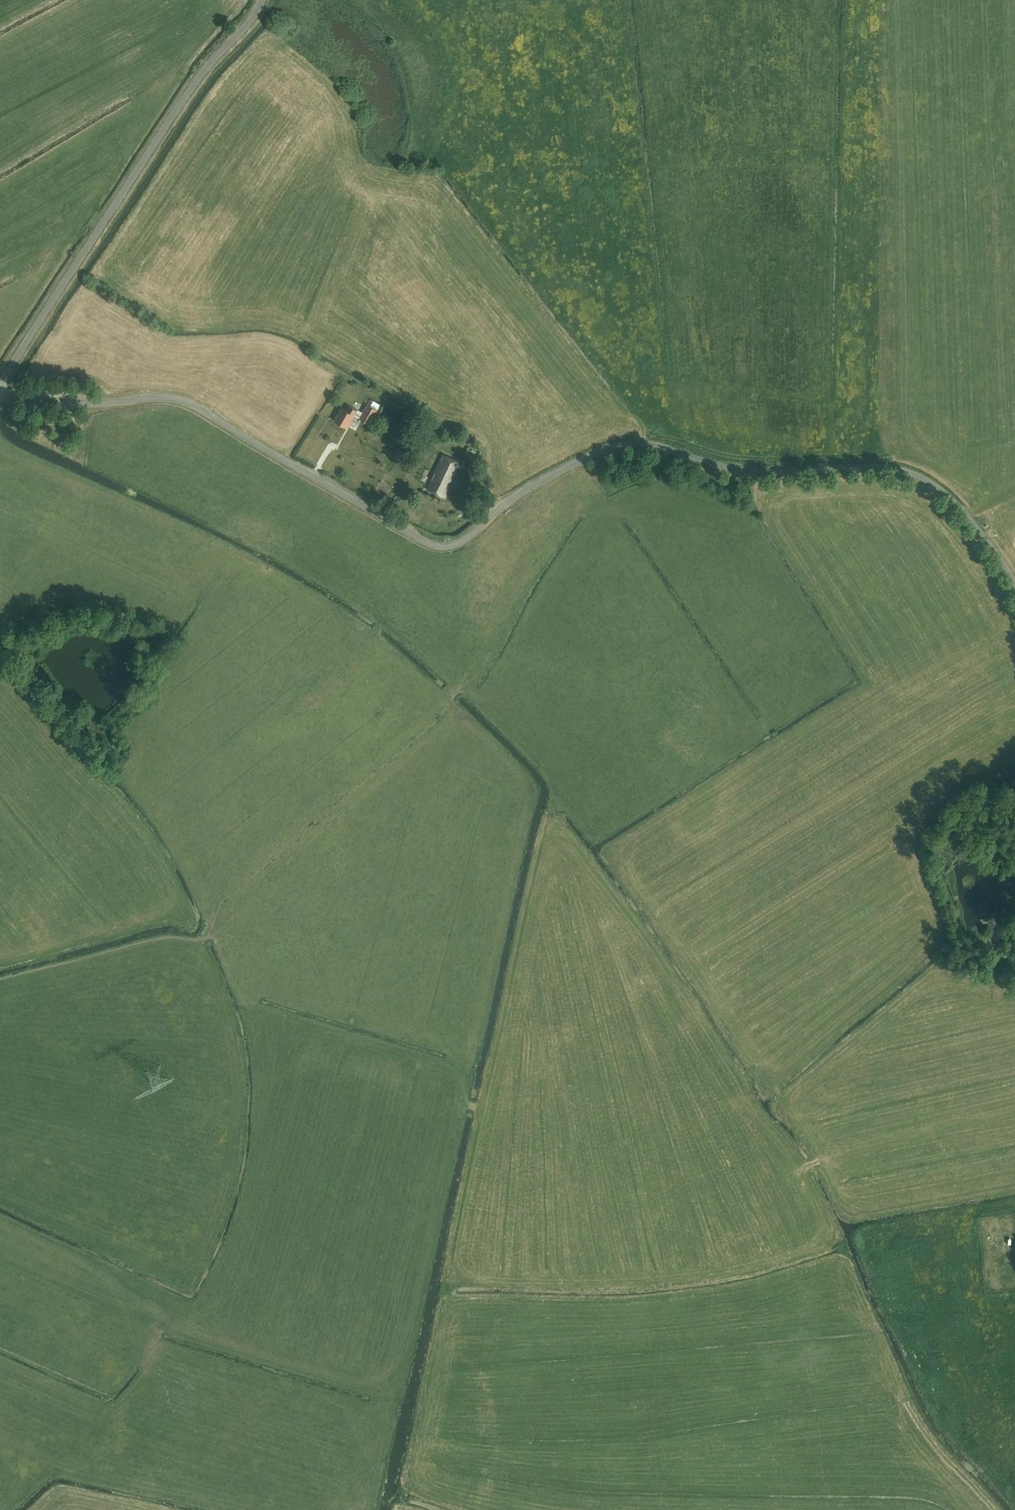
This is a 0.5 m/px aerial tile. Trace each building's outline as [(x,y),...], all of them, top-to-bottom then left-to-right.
[(378,409),(367,403),(359,418),(370,424),(378,409)] [(334,420),(347,427),(357,409),(349,405),(346,410),(341,407),(334,420)] [(406,452),(415,435),(408,431),(399,448),(406,452)] [(452,480),(461,462),(443,453),(434,472),(435,472),(427,488),(444,496),(452,480)]
